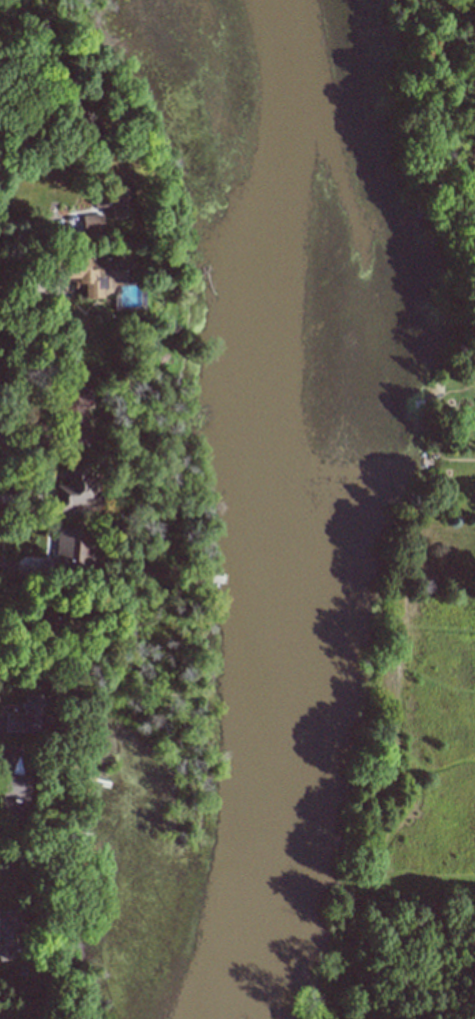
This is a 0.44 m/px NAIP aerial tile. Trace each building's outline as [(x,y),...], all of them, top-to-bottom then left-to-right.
[(110,218),(123,218),(122,187),(92,188),(93,207),(110,206),(110,218)] [(83,234),(103,233),(102,215),(82,216),(83,234)] [(122,257),(62,258),(62,280),(75,279),(75,288),(83,288),(84,297),(114,297),(114,286),(123,286),(122,257)] [(65,460),(65,485),(55,485),(55,512),(75,512),(75,509),(97,509),(98,460),(65,460)] [(93,529),(56,528),(55,569),(93,570),(93,529)]
